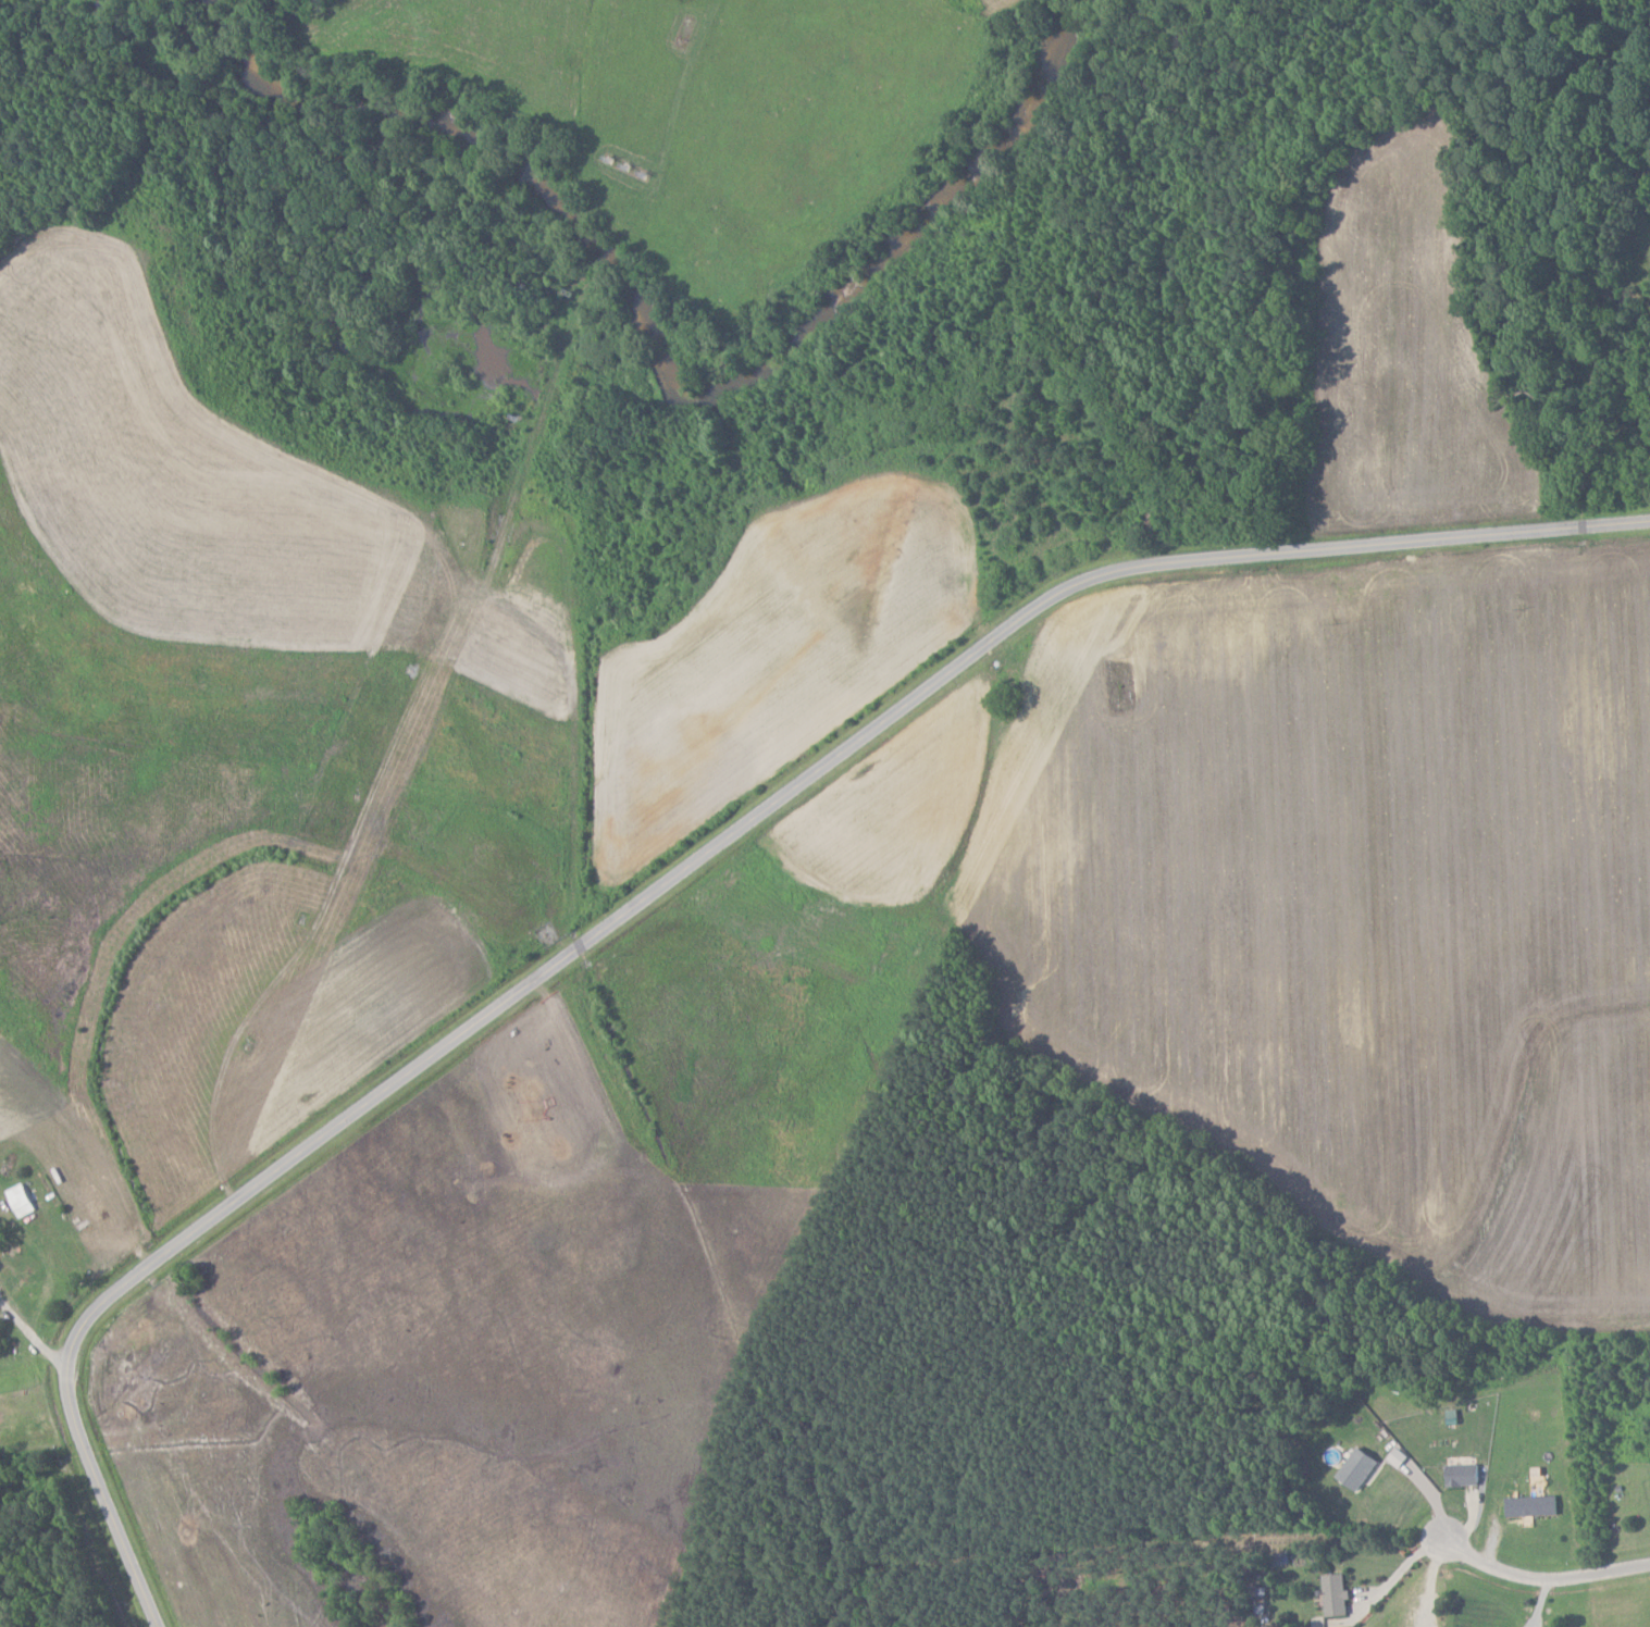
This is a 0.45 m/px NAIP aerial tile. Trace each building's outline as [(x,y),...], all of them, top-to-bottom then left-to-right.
[(36,1212),(26,1183),(9,1189),(18,1217),(36,1212)] [(1380,1460),(1358,1446),(1338,1478),(1361,1492),(1380,1460)] [(1448,1465),(1447,1486),(1482,1487),(1482,1465),(1448,1465)] [(1559,1516),(1559,1496),(1508,1497),(1508,1517),(1559,1516)] [(1351,1616),(1350,1590),(1347,1590),(1346,1574),(1324,1575),(1326,1617),(1351,1616)]
